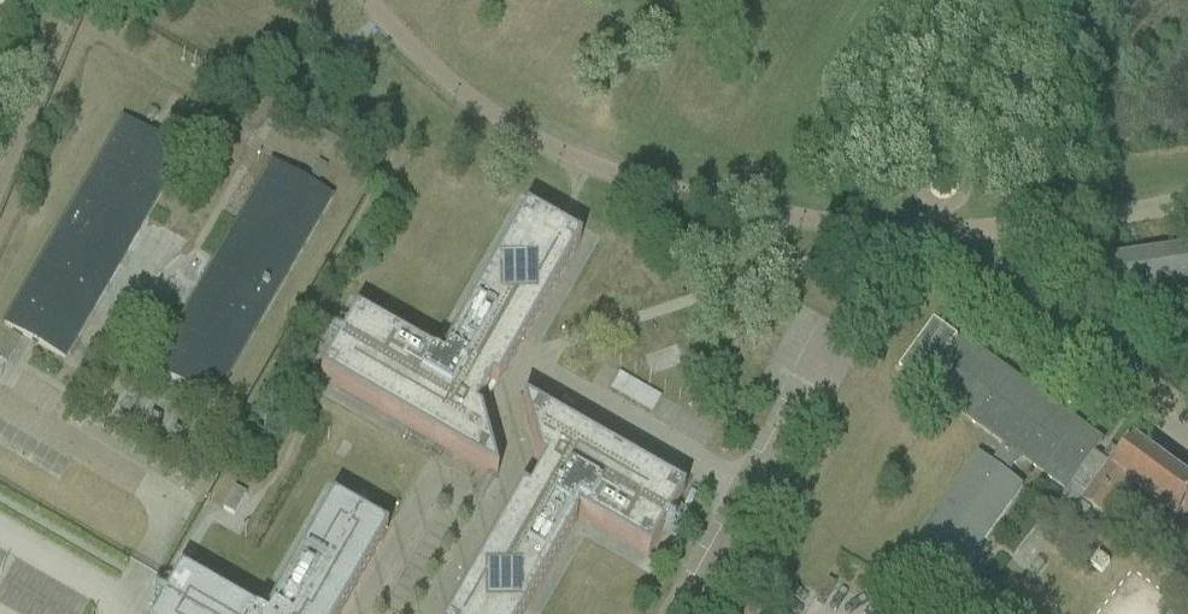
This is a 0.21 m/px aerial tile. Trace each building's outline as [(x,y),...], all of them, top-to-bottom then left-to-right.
[(4,326),(38,346),(64,361),(118,266),(114,264),(123,249),(127,251),(182,157),(121,122),(4,326)] [(309,178),(318,183),(326,169),(317,163),(309,178)] [(153,370),(178,385),(213,405),(330,200),(270,166),(216,260),(220,262),(211,278),(207,275),(153,370)] [(496,389),(580,245),(525,213),(442,358),(443,359),(440,365),(355,316),(319,378),(496,479),(480,417),(474,414),(490,386),(496,389)] [(1109,297),(1187,285),(1187,253),(1104,266),(1109,297)] [(1100,461),(1093,456),(1102,443),(962,341),(949,360),(944,357),(958,338),(934,321),(899,369),(922,386),(940,362),(945,365),(927,389),(1006,447),(991,466),(978,457),(918,541),(962,573),(1022,489),(1005,476),(1019,457),(1067,491),(1072,483),(1074,484),(1050,518),(1074,535),(1091,512),(1079,503),(1086,493),(1089,496),(1083,503),(1106,519),(1132,484),(1187,525),(1187,484),(1130,441),(1119,456),(1110,468),(1100,461)] [(6,366),(21,340),(11,334),(0,354),(0,362),(6,366)] [(609,392),(651,416),(660,399),(619,375),(609,392)] [(527,496),(521,492),(451,613),(524,613),(576,524),(574,523),(577,517),(648,557),(683,496),(521,403),(538,466),(543,469),(527,496)] [(1109,449),(1100,461),(1110,468),(1119,456),(1109,449)] [(222,510),(233,517),(245,496),(234,490),(222,510)] [(386,534),(363,521),(354,516),(331,503),(268,613),(340,613),(386,534)] [(1098,555),(1090,566),(1101,574),(1109,564),(1098,555)] [(157,613),(247,613),(179,575),(165,600),(160,607),(158,611),(157,613)]
